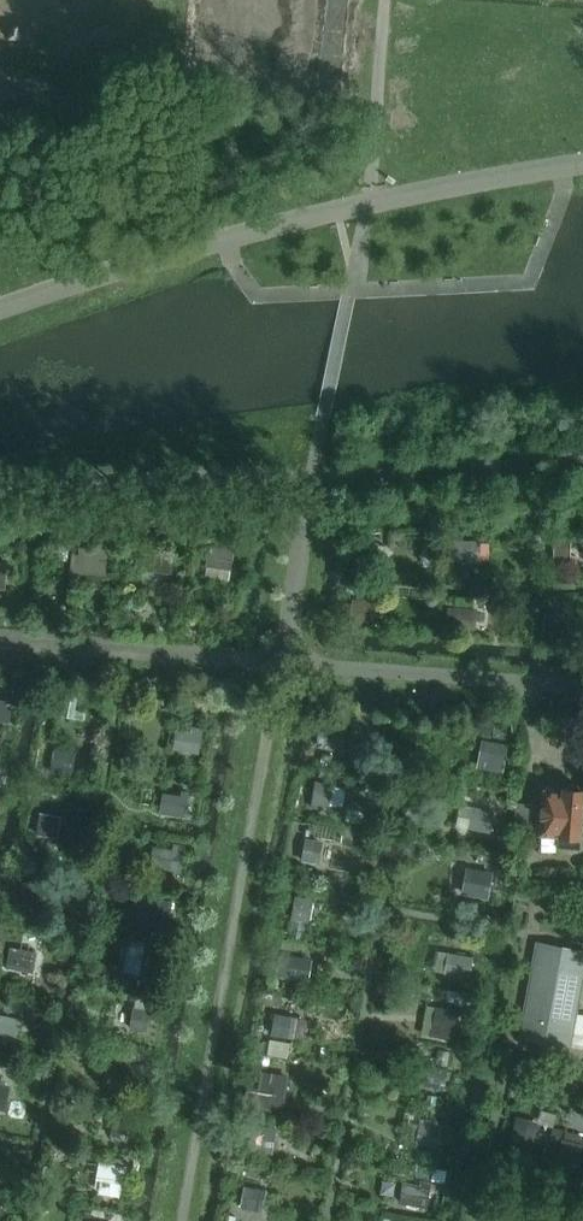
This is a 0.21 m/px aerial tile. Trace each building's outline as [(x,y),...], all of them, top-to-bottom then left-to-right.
[(446,537),(446,563),(481,564),(481,542),(464,542),(464,537),(446,537)] [(556,540),(555,559),(570,560),(571,540),(556,540)] [(362,543),(360,563),(375,565),(378,545),(362,543)] [(235,550),(210,546),(207,566),(232,570),(235,550)] [(80,555),(73,555),(71,573),(105,575),(107,550),(81,548),(80,555)] [(153,551),(151,570),(170,572),(173,553),(153,551)] [(353,601),(351,621),(372,623),(374,604),(353,601)] [(448,607),(447,629),(477,631),(478,609),(448,607)] [(545,612),(543,638),(569,639),(570,613),(545,612)] [(14,703),(0,701),(0,724),(10,726),(14,703)] [(348,729),(320,725),(317,748),(344,752),(348,729)] [(178,731),(175,750),(200,753),(203,729),(193,727),(192,733),(178,731)] [(506,745),(484,742),(481,763),(489,764),(488,770),(502,772),(506,745)] [(73,776),(77,754),(54,749),(50,772),(73,776)] [(334,785),(317,782),(313,806),(330,809),(334,785)] [(582,820),(582,791),(582,790),(579,786),(572,785),(568,788),(567,789),(565,789),(565,787),(557,787),(557,791),(545,790),(541,835),(560,837),(559,847),(581,849),(582,820)] [(186,819),(189,799),(164,795),(161,815),(186,819)] [(531,831),(533,807),(533,806),(517,804),(515,829),(531,831)] [(473,809),(470,828),(489,831),(493,812),(473,809)] [(41,814),(37,836),(60,840),(63,818),(41,814)] [(324,843),(306,840),(302,863),(320,866),(324,843)] [(173,851),(153,848),(150,869),(182,874),(186,847),(174,845),(173,851)] [(494,872),(468,868),(463,894),(490,899),(494,872)] [(23,882),(19,903),(48,909),(52,888),(23,882)] [(556,912),(559,890),(548,888),(545,911),(556,912)] [(314,901),(297,898),(293,922),(310,925),(314,901)] [(176,903),(150,899),(146,925),(172,929),(176,903)] [(582,973),(582,951),(539,943),(522,1039),(569,1048),(582,973)] [(11,948),(7,970),(36,975),(40,953),(11,948)] [(144,954),(140,975),(156,978),(160,957),(144,954)] [(449,954),(445,973),(470,978),(474,959),(449,954)] [(280,976),(313,977),(313,956),(281,955),(280,976)] [(461,1011),(437,1007),(433,1029),(457,1033),(461,1011)] [(150,1011),(133,1009),(131,1030),(148,1032),(150,1011)] [(6,1043),(7,1039),(20,1041),(24,1019),(0,1015),(0,1042),(6,1043)] [(276,1015),(272,1034),(292,1038),(296,1019),(276,1015)] [(449,1069),(425,1065),(421,1086),(445,1091),(449,1069)] [(266,1074),(262,1094),(277,1096),(280,1076),(266,1074)] [(7,1112),(11,1087),(0,1085),(0,1111),(7,1112)] [(133,1119),(115,1116),(111,1138),(129,1142),(133,1119)] [(431,1125),(420,1123),(416,1145),(440,1150),(445,1123),(432,1121),(431,1125)] [(278,1127),(252,1123),(247,1149),(273,1154),(278,1127)] [(517,1130),(512,1149),(531,1153),(536,1134),(517,1130)] [(563,1142),(558,1163),(577,1168),(582,1146),(563,1142)] [(106,1169),(102,1189),(117,1192),(121,1172),(106,1169)] [(426,1210),(430,1190),(431,1183),(421,1181),(419,1187),(405,1185),(401,1204),(426,1210)] [(268,1190),(245,1186),(241,1209),(264,1213),(268,1190)]
